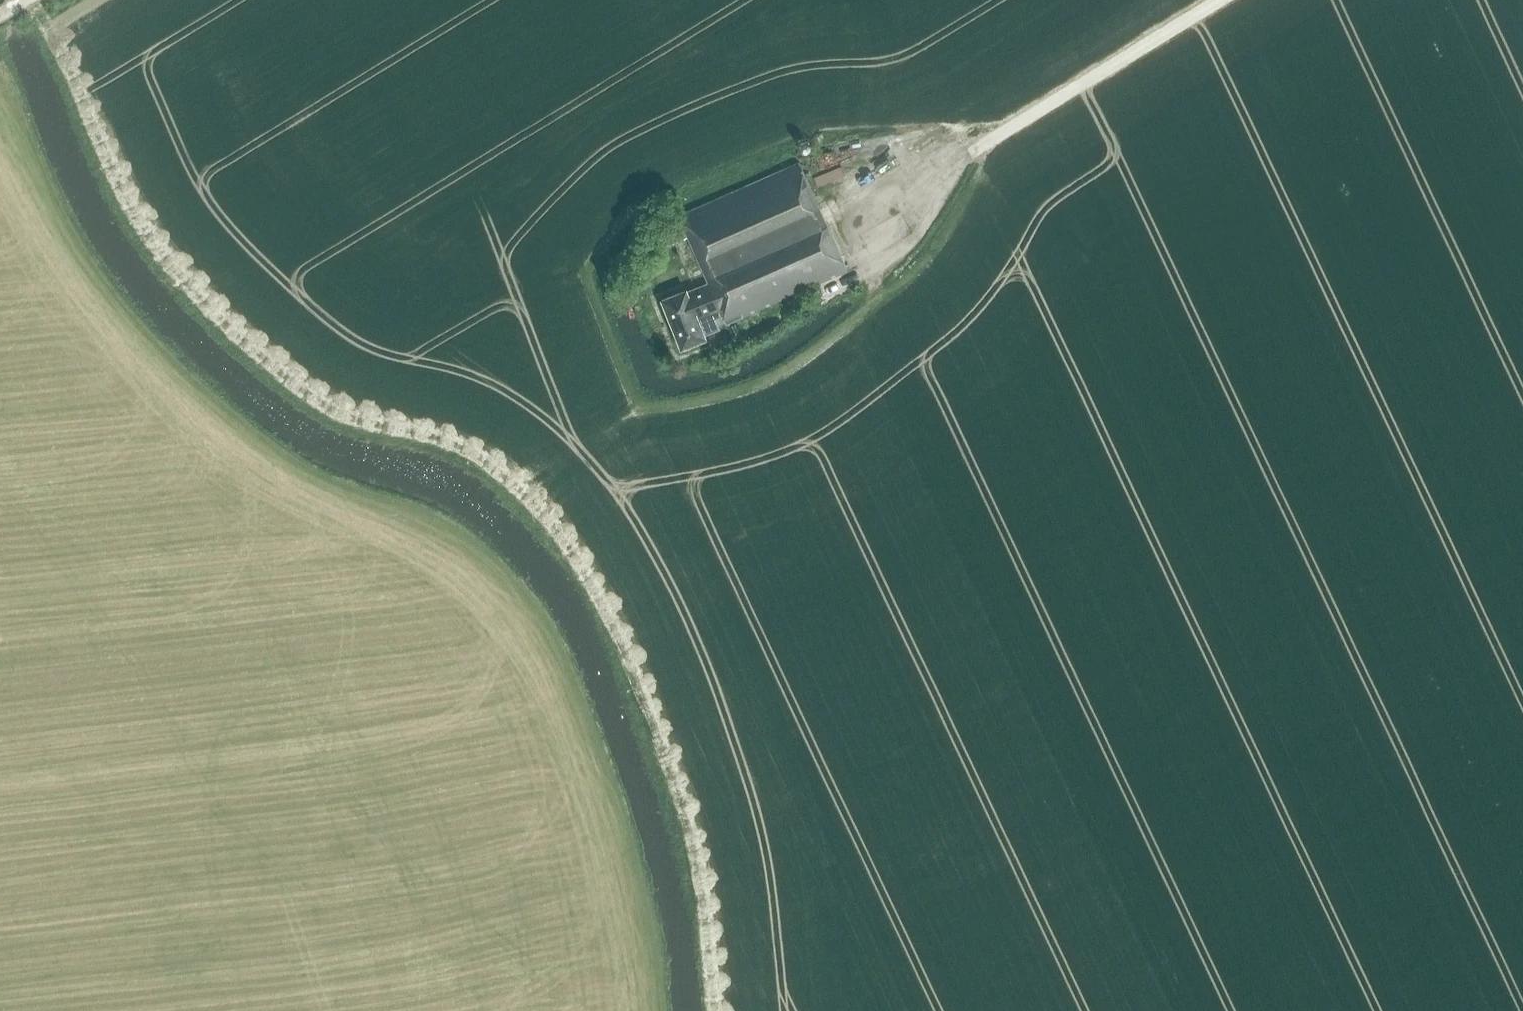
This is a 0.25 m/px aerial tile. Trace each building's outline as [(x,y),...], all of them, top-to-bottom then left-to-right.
[(736,298),(744,316),(846,271),(799,163),(679,215),(699,261),(717,253),(729,281),(719,286),(726,302),(736,298)] [(727,323),(744,316),(736,298),(726,302),(719,286),(729,281),(717,253),(699,261),(708,282),(687,291),(687,290),(662,300),(683,348),(707,338),(706,334),(721,328),(717,318),(721,316),(718,310),(721,309),(727,323)]
